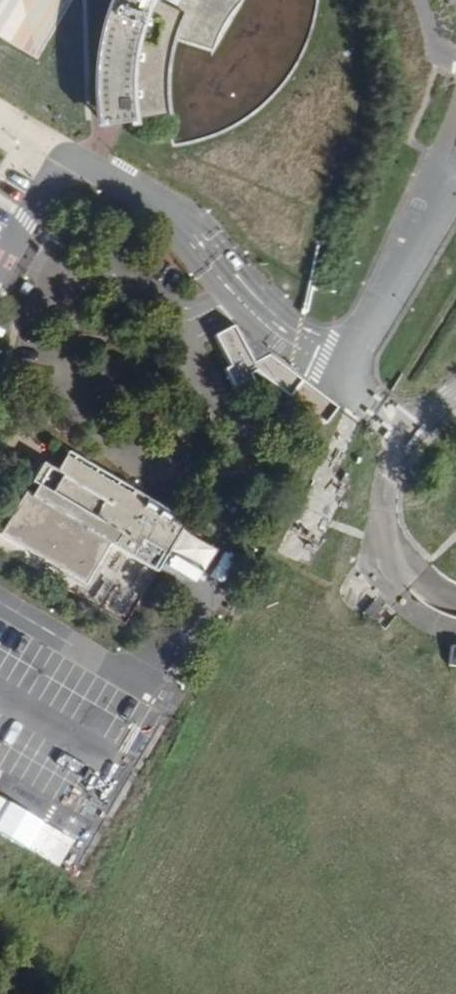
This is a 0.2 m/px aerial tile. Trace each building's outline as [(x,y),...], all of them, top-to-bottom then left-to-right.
[(39,58),(61,11),(61,0),(0,0),(0,43),(8,44),(39,58)] [(113,6),(108,20),(103,39),(100,61),(99,74),(100,93),(101,107),(166,102),(164,88),(165,67),(167,50),(171,33),(212,45),(216,33),(223,19),(231,8),(239,0),(116,0),(113,6)] [(323,425),(336,408),(267,354),(252,361),(236,330),(215,340),(230,371),(226,373),(239,398),(256,389),(250,378),(255,373),(323,425)] [(267,354),(236,330),(252,361),(267,354)] [(59,474),(49,489),(116,529),(125,513),(59,474)] [(49,489),(30,478),(0,529),(0,553),(38,579),(40,576),(74,601),(99,559),(139,583),(147,570),(151,572),(172,535),(128,509),(125,513),(116,529),(49,489)] [(147,570),(139,583),(143,585),(151,572),(147,570)]
